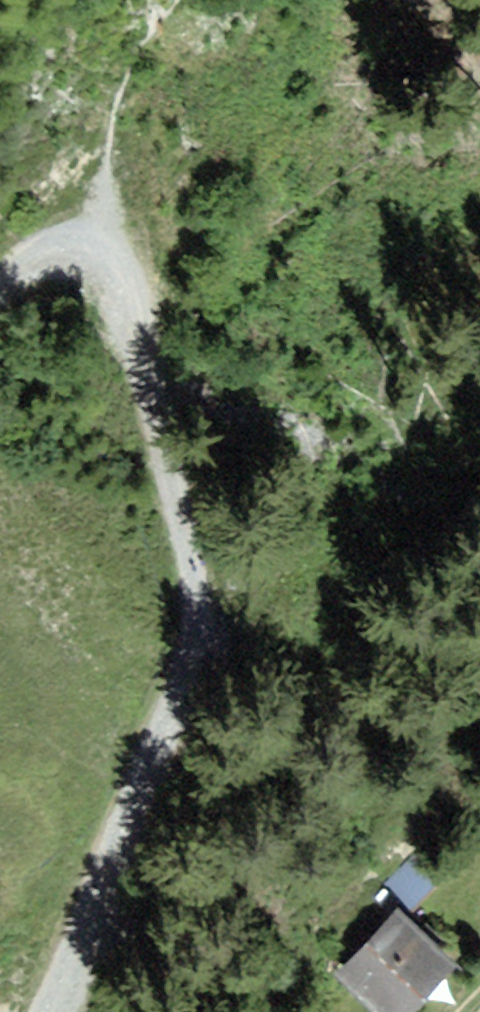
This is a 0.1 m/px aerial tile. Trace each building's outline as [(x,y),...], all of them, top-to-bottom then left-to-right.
[(331,967),(373,1011),(416,1011),(462,969),(400,903),(331,967)]
